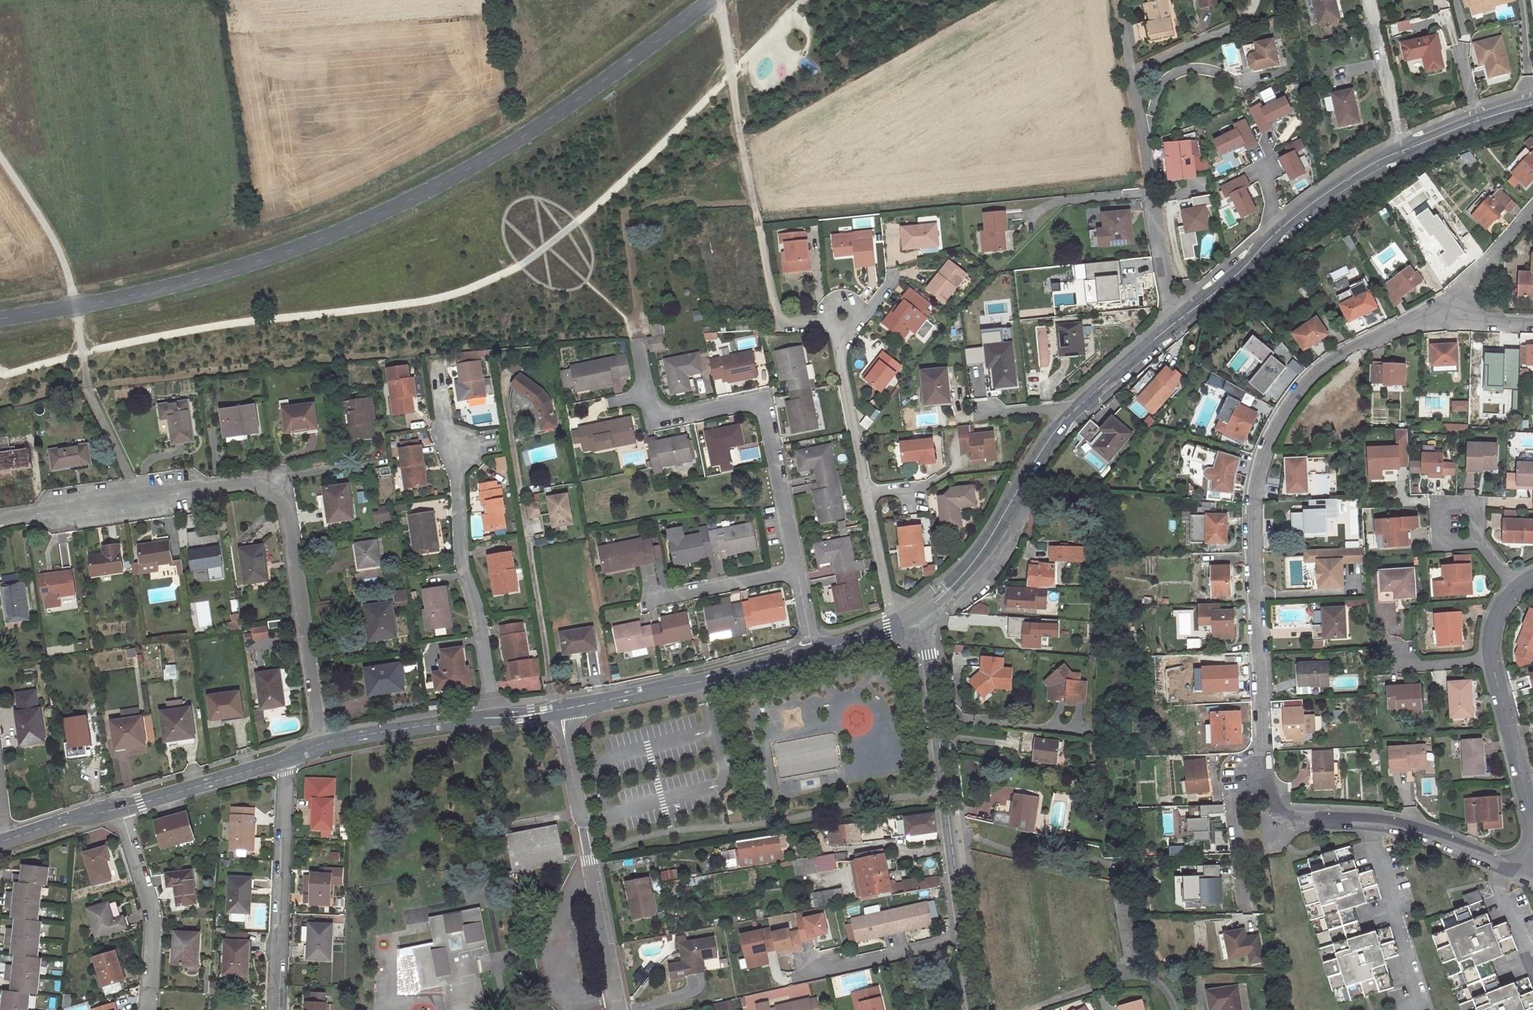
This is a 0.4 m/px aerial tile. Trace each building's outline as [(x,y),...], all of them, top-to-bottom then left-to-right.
[(1167,0),(1164,0),(1158,1),(1149,3),(1147,3),(1149,13),(1151,22),(1148,23),(1150,32),(1147,32),(1149,39),(1151,39),(1151,41),(1174,36),(1167,0)] [(1200,8),(1220,4),(1219,0),(1199,0),(1200,8)] [(1319,24),(1339,19),(1334,0),(1313,0),(1319,24)] [(1473,15),(1494,9),(1494,6),(1493,2),(1471,8),(1473,15)] [(1399,34),(1412,31),(1409,22),(1397,25),(1399,34)] [(1501,36),(1474,43),(1478,56),(1483,55),(1485,62),(1489,77),(1510,71),(1501,36)] [(1405,61),(1423,57),(1426,72),(1444,68),(1439,50),(1435,51),(1432,37),(1401,44),(1405,61)] [(1254,69),(1261,68),(1278,64),(1273,40),(1256,44),(1258,55),(1256,56),(1254,44),(1246,45),(1250,66),(1254,69)] [(1332,95),(1339,127),(1359,123),(1352,90),(1332,95)] [(1293,112),(1286,97),(1262,108),(1261,105),(1252,110),(1263,133),(1273,128),(1270,123),(1293,112)] [(1256,143),(1245,120),(1234,125),(1237,130),(1215,141),(1221,154),(1244,143),(1247,148),(1256,143)] [(1196,133),(1182,136),(1182,142),(1166,144),(1169,172),(1171,172),(1172,178),(1195,176),(1193,158),(1200,157),(1196,133)] [(1292,179),(1306,172),(1295,152),(1305,147),(1301,139),(1287,147),(1290,153),(1281,158),(1292,179)] [(1532,154),(1527,149),(1518,158),(1523,163),(1514,173),(1527,186),(1532,180),(1532,153),(1532,154)] [(1462,157),(1470,166),(1477,160),(1472,153),(1462,157)] [(1245,176),(1221,187),(1226,198),(1232,195),(1243,218),(1257,211),(1245,188),(1250,185),(1245,176)] [(1491,196),(1473,215),(1487,228),(1497,217),(1500,214),(1505,208),(1509,212),(1516,204),(1500,189),(1492,197),(1491,196)] [(1213,195),(1193,198),(1195,209),(1183,211),(1186,226),(1179,227),(1185,260),(1196,258),(1194,246),(1199,245),(1196,231),(1210,229),(1206,206),(1215,205),(1213,195)] [(1426,208),(1414,217),(1440,253),(1438,255),(1447,267),(1465,254),(1436,215),(1433,217),(1426,208)] [(986,231),(988,251),(1006,250),(1004,231),(1008,231),(1006,211),(984,213),(986,231)] [(1104,214),(1105,230),(1109,229),(1111,245),(1132,243),(1129,212),(1104,214)] [(904,249),(939,246),(937,224),(902,228),(904,249)] [(809,258),(807,231),(779,234),(780,244),(785,243),(786,252),(788,272),(812,270),(811,258),(809,258)] [(872,232),(855,233),(832,236),(834,251),(843,251),(843,256),(855,254),(856,267),(875,265),(872,232)] [(1121,260),(1090,263),(1091,282),(1089,282),(1091,304),(1125,301),(1121,260)] [(950,261),(938,275),(941,277),(952,263),(950,261)] [(944,302),(966,274),(952,263),(941,277),(938,275),(927,289),(944,302)] [(1400,297),(1421,282),(1416,275),(1411,267),(1390,282),(1390,284),(1383,289),(1393,308),(1403,301),(1400,297)] [(1522,272),(1521,297),(1532,298),(1532,272),(1522,272)] [(1357,298),(1369,292),(1367,286),(1354,292),(1357,298)] [(904,302),(899,309),(894,315),(891,313),(883,323),(899,336),(906,327),(911,330),(916,334),(928,319),(923,314),(930,304),(910,289),(902,299),(904,302)] [(1357,298),(1342,305),(1350,321),(1367,313),(1365,310),(1376,305),(1369,292),(1357,298)] [(1368,315),(1378,310),(1376,305),(1365,310),(1367,313),(1368,315)] [(1317,318),(1295,334),(1305,349),(1328,334),(1317,318)] [(1060,357),(1085,355),(1082,323),(1057,325),(1060,357)] [(663,324),(650,326),(652,338),(665,337),(663,324)] [(903,339),(911,330),(906,327),(899,336),(903,339)] [(1009,328),(983,330),(985,346),(964,349),(966,365),(997,362),(999,387),(1015,385),(1009,328)] [(705,342),(718,339),(717,333),(704,336),(705,342)] [(649,338),(653,354),(668,351),(665,337),(652,338),(649,338)] [(1274,355),(1255,337),(1245,348),(1265,366),(1250,382),(1264,395),(1286,370),(1272,357),(1274,355)] [(1433,363),(1448,362),(1448,365),(1459,364),(1458,344),(1449,345),(1445,345),(1433,345),(1433,363)] [(1529,346),(1524,345),(1523,365),(1532,365),(1532,346),(1529,346)] [(809,389),(801,348),(777,352),(783,380),(788,378),(791,393),(809,389)] [(1521,349),(1506,349),(1506,353),(1485,353),(1484,389),(1514,390),(1513,417),(1519,417),(1521,349)] [(481,359),(490,358),(489,350),(480,351),(481,359)] [(456,353),(461,383),(466,382),(469,400),(486,397),(486,396),(483,379),(478,351),(456,353)] [(881,391),(901,366),(883,352),(877,360),(880,362),(866,380),(881,391)] [(729,382),(756,377),(751,353),(709,362),(713,379),(722,377),(727,376),(728,381),(729,382)] [(665,361),(672,393),(689,390),(687,375),(701,373),(697,354),(665,361)] [(576,388),(594,384),(595,388),(612,384),(611,378),(632,374),(628,356),(572,367),(572,370),(561,372),(564,388),(576,386),(576,388)] [(866,380),(880,362),(877,360),(863,378),(866,380)] [(1434,372),(1448,371),(1448,365),(1448,362),(1433,363),(1434,372)] [(1370,384),(1405,385),(1405,366),(1371,364),(1370,384)] [(516,377),(522,369),(517,365),(513,368),(510,372),(516,377)] [(412,397),(409,380),(408,367),(388,370),(395,415),(414,413),(412,397)] [(922,372),(925,404),(948,402),(946,388),(948,388),(946,369),(922,372)] [(533,402),(537,409),(540,419),(542,419),(544,428),(556,425),(550,403),(544,392),(521,376),(513,387),(533,402)] [(486,396),(493,395),(491,378),(483,379),(486,396)] [(1153,413),(1173,390),(1161,378),(1154,387),(1152,386),(1139,400),(1153,413)] [(1247,391),(1228,381),(1224,389),(1243,398),(1247,391)] [(458,384),(461,401),(469,400),(466,382),(461,383),(458,384)] [(787,403),(793,433),(817,428),(809,389),(791,393),(793,402),(787,403)] [(1242,403),(1229,397),(1218,419),(1222,421),(1230,425),(1240,406),(1242,403)] [(376,430),(372,399),(342,404),(345,422),(351,421),(354,441),(368,439),(366,431),(376,430)] [(1454,401),(1454,412),(1469,412),(1469,401),(1454,401)] [(169,418),(173,443),(184,442),(193,441),(187,402),(161,406),(162,419),(169,418)] [(306,431),(318,429),(314,404),(283,409),(287,434),(306,431)] [(1240,406),(1230,425),(1222,421),(1217,432),(1243,445),(1258,415),(1240,406)] [(227,435),(248,432),(248,435),(260,433),(255,407),(223,411),(227,435)] [(860,424),(867,430),(874,421),(866,416),(860,424)] [(1080,434),(1094,447),(1109,460),(1132,434),(1113,417),(1102,429),(1092,420),(1080,434)] [(593,451),(618,446),(617,443),(634,439),(630,418),(580,429),(580,431),(583,442),(584,447),(592,445),(593,449),(593,451)] [(543,431),(556,428),(556,425),(544,428),(542,419),(540,419),(543,431)] [(971,445),(972,451),(973,457),(973,460),(986,458),(985,455),(996,454),(994,433),(974,435),(973,425),(959,427),(961,446),(971,445)] [(706,433),(713,465),(721,464),(722,470),(732,468),(728,447),(742,444),(738,426),(706,433)] [(366,431),(368,439),(378,438),(376,430),(366,431)] [(573,432),(576,444),(583,442),(580,431),(573,432)] [(249,440),(248,435),(248,432),(227,435),(228,443),(239,442),(249,440)] [(16,470),(31,468),(29,448),(10,451),(8,437),(0,439),(0,472),(16,470)] [(662,467),(691,461),(686,437),(657,443),(656,437),(647,439),(652,468),(654,475),(663,473),(662,467)] [(903,462),(919,460),(919,465),(936,463),(933,439),(901,443),(903,462)] [(418,441),(402,444),(402,449),(419,447),(418,441)] [(1204,449),(1185,443),(1184,445),(1182,447),(1180,450),(1180,453),(1181,456),(1181,457),(1190,460),(1189,463),(1189,466),(1190,470),(1190,473),(1189,473),(1189,476),(1190,479),(1192,481),(1195,485),(1204,449)] [(1470,444),(1468,471),(1484,472),(1484,470),(1484,467),(1498,467),(1499,446),(1470,444)] [(836,478),(830,445),(797,452),(800,470),(815,467),(818,482),(836,478)] [(54,469),(73,466),(73,471),(82,469),(90,468),(89,464),(91,463),(88,446),(51,451),(54,469)] [(400,450),(406,489),(424,487),(421,465),(424,464),(422,446),(419,447),(402,449),(400,450)] [(1399,448),(1369,449),(1370,480),(1382,479),(1381,470),(1400,469),(1399,448)] [(1231,456),(1204,449),(1195,485),(1198,487),(1202,488),(1213,489),(1213,493),(1223,493),(1223,501),(1233,501),(1234,481),(1226,481),(1231,456)] [(996,454),(985,455),(986,458),(973,460),(973,463),(997,460),(996,454)] [(1415,473),(1432,474),(1432,477),(1442,478),(1443,454),(1435,454),(1425,454),(1424,454),(1424,463),(1416,462),(1415,473)] [(1237,458),(1231,456),(1226,481),(1234,481),(1237,458)] [(506,457),(496,459),(499,472),(508,471),(506,457)] [(1283,482),(1308,487),(1313,468),(1287,463),(1283,482)] [(1519,464),(1518,475),(1518,486),(1532,486),(1532,464),(1519,464)] [(1518,475),(1510,475),(1509,488),(1532,489),(1532,486),(1518,486),(1518,475)] [(844,517),(836,478),(818,482),(820,491),(814,492),(820,522),(844,517)] [(488,506),(489,515),(486,516),(488,531),(505,528),(503,513),(505,513),(501,490),(498,490),(496,483),(481,485),(482,493),(481,493),(483,507),(484,507),(488,506)] [(322,503),(323,508),(330,507),(332,522),(354,519),(349,485),(324,489),(325,496),(321,496),(322,503)] [(939,497),(942,529),(962,527),(959,507),(976,506),(974,486),(953,488),(954,492),(949,496),(939,497)] [(568,494),(549,498),(554,527),(573,523),(568,494)] [(538,501),(528,503),(531,517),(541,516),(538,501)] [(391,522),(390,506),(375,507),(376,522),(391,522)] [(1359,540),(1357,507),(1344,508),(1346,548),(1360,547),(1359,540)] [(1305,535),(1318,534),(1318,537),(1328,537),(1328,509),(1304,510),(1305,535)] [(439,552),(435,522),(432,522),(431,514),(409,517),(415,556),(439,552)] [(1226,543),(1227,515),(1208,515),(1208,529),(1208,542),(1226,543)] [(1386,534),(1387,548),(1409,546),(1408,532),(1403,533),(1399,533),(1398,530),(1403,529),(1419,528),(1418,518),(1377,521),(1378,535),(1386,534)] [(1526,537),(1525,543),(1532,543),(1532,521),(1505,520),(1504,536),(1526,537)] [(748,550),(756,548),(751,525),(710,533),(713,551),(728,548),(729,554),(748,550)] [(903,546),(906,567),(925,565),(920,526),(910,527),(900,528),(899,528),(901,546),(903,546)] [(693,561),(706,559),(704,553),(713,551),(710,533),(701,535),(680,539),(671,541),(676,565),(693,561)] [(1379,549),(1387,548),(1386,534),(1378,535),(1379,549)] [(853,563),(849,539),(816,545),(819,563),(834,560),(837,575),(860,571),(866,569),(864,561),(853,563)] [(636,566),(655,562),(651,544),(642,546),(641,542),(641,540),(600,548),(604,569),(622,565),(622,569),(636,566)] [(172,561),(169,542),(154,544),(140,546),(142,564),(137,564),(138,574),(159,571),(158,565),(161,564),(163,573),(157,573),(158,579),(184,574),(182,560),(172,561)] [(380,566),(377,542),(356,545),(358,556),(360,569),(380,566)] [(1052,561),(1087,561),(1087,548),(1068,548),(1068,545),(1062,545),(1062,548),(1052,547),(1052,561)] [(241,549),(246,584),(267,581),(262,546),(253,548),(241,549)] [(1341,570),(1343,570),(1343,562),(1366,561),(1365,547),(1306,550),(1306,561),(1319,561),(1319,569),(1318,569),(1318,579),(1320,579),(1320,588),(1344,587),(1343,576),(1341,576),(1341,570)] [(93,576),(123,572),(119,548),(104,550),(105,556),(90,558),(93,576)] [(714,557),(729,554),(728,548),(713,551),(714,557)] [(198,574),(224,570),(221,550),(211,551),(212,553),(195,555),(198,574)] [(706,559),(710,579),(719,577),(714,557),(713,551),(704,553),(706,559)] [(496,574),(499,594),(517,591),(511,553),(489,557),(492,575),(496,574)] [(1444,566),(1444,582),(1436,583),(1436,597),(1467,595),(1467,581),(1472,581),(1470,557),(1457,558),(1457,565),(1444,566)] [(1040,586),(1055,586),(1055,565),(1042,563),(1042,562),(1032,561),(1029,584),(1040,586)] [(1212,567),(1213,596),(1231,596),(1230,566),(1212,567)] [(1384,599),(1416,597),(1414,570),(1382,572),(1384,599)] [(61,596),(76,594),(73,571),(63,573),(63,574),(41,577),(44,599),(47,599),(48,608),(61,606),(60,600),(61,599),(61,596)] [(834,588),(838,612),(862,607),(857,579),(861,579),(860,571),(837,575),(839,587),(834,588)] [(5,584),(24,582),(23,574),(4,577),(5,584)] [(2,585),(5,605),(9,604),(11,622),(29,619),(24,582),(2,585)] [(1009,606),(1035,608),(1047,609),(1048,588),(1037,587),(1037,589),(1010,588),(1009,606)] [(449,627),(446,608),(449,608),(446,588),(425,591),(428,611),(425,611),(428,630),(449,627)] [(753,625),(785,618),(780,594),(766,597),(750,601),(751,606),(743,608),(748,634),(755,633),(753,625)] [(397,606),(409,604),(407,596),(396,597),(397,606)] [(375,607),(392,604),(391,598),(374,601),(375,607)] [(372,625),(374,641),(397,638),(392,604),(375,607),(366,608),(369,625),(372,625)] [(977,614),(989,615),(991,608),(980,604),(977,614)] [(711,633),(741,627),(742,636),(748,634),(743,608),(731,610),(730,605),(724,606),(718,607),(706,610),(711,633)] [(1347,637),(1345,608),(1324,609),(1325,625),(1327,625),(1328,638),(1347,637)] [(1532,609),(1526,625),(1530,627),(1522,646),(1518,644),(1515,653),(1532,661),(1532,660),(1532,610),(1532,609)] [(1231,624),(1231,620),(1234,620),(1233,611),(1214,612),(1215,623),(1215,638),(1235,637),(1234,624),(1231,624)] [(1437,632),(1438,647),(1463,645),(1462,629),(1463,629),(1462,613),(1433,615),(1435,632),(1437,632)] [(656,645),(691,638),(687,614),(675,616),(662,618),(663,624),(652,626),(656,645)] [(957,623),(969,623),(969,615),(956,616),(957,623)] [(281,620),(269,622),(269,626),(270,630),(282,628),(281,620)] [(627,626),(615,628),(620,652),(656,645),(652,626),(640,629),(639,623),(627,626)] [(502,637),(506,660),(510,659),(513,679),(531,677),(525,634),(523,634),(522,624),(501,627),(503,637),(502,637)] [(1025,631),(1024,637),(1024,646),(1041,646),(1041,637),(1042,624),(1025,624),(1025,631)] [(1522,646),(1530,627),(1526,625),(1518,644),(1522,646)] [(269,627),(253,628),(254,639),(269,638),(269,627)] [(584,651),(596,649),(593,628),(561,633),(564,654),(584,651)] [(465,687),(463,671),(466,671),(463,649),(443,652),(444,661),(441,662),(443,673),(435,674),(437,691),(465,687)] [(1532,661),(1515,653),(1520,667),(1531,664),(1532,661)] [(981,685),(988,693),(996,687),(1011,688),(1012,670),(1002,669),(1003,658),(984,657),(982,672),(971,681),(977,688),(981,685)] [(405,673),(418,671),(417,661),(404,663),(405,673)] [(1300,686),(1329,686),(1328,663),(1300,664),(1300,686)] [(382,694),(404,690),(400,665),(367,671),(368,679),(370,689),(381,688),(382,694)] [(1055,684),(1055,690),(1050,690),(1049,698),(1062,699),(1062,697),(1062,694),(1067,694),(1067,698),(1066,703),(1075,704),(1075,700),(1084,701),(1086,682),(1081,682),(1068,681),(1065,677),(1071,672),(1065,665),(1050,678),(1055,684)] [(167,679),(176,679),(176,666),(167,666),(167,679)] [(1205,668),(1206,692),(1239,690),(1237,667),(1205,668)] [(257,674),(263,709),(283,706),(282,694),(280,694),(279,690),(283,689),(280,671),(257,674)] [(1068,681),(1081,682),(1082,675),(1072,674),(1071,672),(1065,677),(1068,681)] [(544,693),(542,677),(536,677),(538,685),(535,686),(536,694),(544,693)] [(1045,681),(1050,687),(1050,690),(1055,690),(1055,684),(1050,678),(1045,681)] [(1451,683),(1453,717),(1474,716),(1471,681),(1451,683)] [(977,688),(983,696),(988,693),(981,685),(977,688)] [(1397,707),(1422,706),(1420,685),(1389,686),(1390,707),(1397,707)] [(20,729),(22,745),(45,741),(40,710),(39,710),(36,691),(17,694),(20,713),(17,713),(20,729)] [(232,721),(243,719),(239,692),(210,697),(213,720),(222,719),(222,722),(232,721)] [(1284,701),(1286,735),(1305,734),(1305,732),(1314,732),(1314,715),(1304,715),(1303,700),(1284,701)] [(112,722),(116,745),(126,744),(127,748),(146,745),(141,708),(122,711),(123,720),(112,722)] [(166,742),(183,739),(196,738),(192,708),(162,712),(166,742)] [(264,722),(263,709),(255,710),(257,723),(264,722)] [(1237,731),(1237,726),(1240,726),(1239,712),(1213,713),(1214,725),(1217,725),(1218,743),(1240,742),(1240,731),(1237,731)] [(90,744),(86,717),(67,720),(69,735),(71,747),(90,744)] [(1057,764),(1058,750),(1061,750),(1062,743),(1050,741),(1051,736),(1023,732),(1020,754),(1035,755),(1034,761),(1057,764)] [(782,777),(841,768),(835,733),(776,743),(782,777)] [(82,750),(94,748),(94,744),(90,744),(71,747),(69,735),(66,735),(68,752),(82,750)] [(1463,741),(1465,775),(1484,774),(1482,740),(1463,741)] [(1390,748),(1392,772),(1407,772),(1407,765),(1411,765),(1411,768),(1427,767),(1425,746),(1410,747),(1410,750),(1406,750),(1406,747),(1390,748)] [(1315,752),(1316,789),(1335,788),(1334,761),(1332,761),(1331,751),(1315,752)] [(538,774),(546,772),(543,756),(535,758),(538,774)] [(1209,790),(1206,766),(1205,767),(1204,760),(1186,762),(1188,782),(1190,793),(1209,790)] [(992,823),(1029,831),(1032,813),(1036,814),(1037,805),(1033,804),(1034,797),(1016,794),(1013,811),(996,808),(992,823)] [(1484,822),(1491,822),(1491,828),(1502,827),(1502,810),(1498,810),(1498,797),(1476,799),(1476,806),(1467,807),(1468,823),(1484,822)] [(333,800),(314,800),(313,815),(313,829),(332,830),(333,800)] [(1223,804),(1190,805),(1191,819),(1188,819),(1188,833),(1193,832),(1193,842),(1206,841),(1205,819),(1208,819),(1208,813),(1224,813),(1223,804)] [(254,809),(233,808),(231,849),(254,850),(254,835),(255,825),(253,825),(254,809)] [(186,814),(157,822),(162,836),(165,847),(193,839),(186,814)] [(905,815),(889,817),(891,832),(892,835),(907,833),(908,839),(937,836),(934,814),(906,818),(905,815)] [(891,832),(889,817),(887,817),(887,821),(881,822),(880,823),(880,825),(881,826),(891,832)] [(862,843),(858,822),(844,824),(847,844),(847,845),(862,843)] [(844,824),(828,827),(830,840),(834,839),(835,845),(847,844),(844,824)] [(556,825),(506,835),(514,872),(564,862),(556,825)] [(786,833),(738,841),(739,850),(736,851),(739,866),(781,860),(780,851),(786,850),(788,847),(786,833)] [(1326,917),(1330,930),(1334,945),(1320,949),(1333,992),(1348,987),(1352,1001),(1394,988),(1385,959),(1383,953),(1398,948),(1391,927),(1377,931),(1378,935),(1364,939),(1363,936),(1354,907),(1382,899),(1375,877),(1361,881),(1359,875),(1351,846),(1308,860),(1312,874),(1298,878),(1311,921),(1326,917)] [(106,848),(85,854),(95,885),(112,880),(108,868),(105,861),(110,860),(106,848)] [(863,896),(864,899),(877,897),(873,875),(888,872),(883,849),(855,854),(856,860),(851,861),(859,897),(863,896)] [(834,854),(835,861),(843,860),(845,857),(844,852),(834,854)] [(834,854),(793,861),(794,867),(795,875),(836,869),(835,861),(834,854)] [(49,868),(24,865),(23,875),(15,874),(14,882),(17,883),(43,885),(47,886),(49,868)] [(1220,865),(1204,866),(1205,875),(1184,876),(1185,901),(1202,900),(1203,904),(1223,903),(1222,879),(1221,879),(1220,865)] [(1373,870),(1359,875),(1361,881),(1375,877),(1373,870)] [(192,871),(167,875),(168,887),(175,886),(177,896),(178,905),(196,903),(192,871)] [(332,875),(332,885),(335,885),(337,883),(338,871),(324,871),(323,875),(332,875)] [(873,875),(877,897),(892,895),(940,886),(939,877),(916,881),(916,879),(903,881),(903,883),(895,884),(894,881),(892,880),(889,881),(888,872),(873,875)] [(323,875),(312,874),(312,877),(305,876),(304,892),(312,892),(311,896),(305,896),(305,902),(311,903),(311,904),(331,905),(332,885),(332,875),(323,875)] [(251,879),(230,878),(229,913),(248,913),(249,898),(251,898),(251,879)] [(648,878),(629,881),(633,900),(629,901),(633,919),(655,915),(648,878)] [(41,903),(43,885),(17,883),(16,892),(7,892),(7,900),(41,903)] [(811,886),(800,887),(801,895),(808,894),(810,908),(833,904),(844,902),(841,888),(813,893),(811,886)] [(1449,977),(1463,971),(1474,1000),(1460,1005),(1462,1009),(1526,1009),(1524,1004),(1532,1000),(1532,988),(1529,977),(1514,983),(1516,987),(1503,992),(1501,988),(1491,961),(1518,950),(1510,930),(1509,930),(1496,935),(1493,928),(1479,891),(1464,897),(1468,906),(1441,917),(1447,930),(1433,936),(1449,977)] [(39,921),(41,903),(7,900),(6,907),(14,908),(13,918),(16,919),(39,921)] [(927,903),(889,912),(894,935),(917,930),(916,928),(921,926),(921,929),(932,927),(927,903)] [(109,904),(89,909),(97,937),(126,928),(125,922),(123,917),(114,920),(109,904)] [(430,918),(436,949),(418,953),(424,981),(451,975),(453,982),(443,984),(448,1009),(471,1009),(485,1007),(479,974),(475,974),(472,958),(475,957),(489,955),(479,909),(430,918)] [(877,939),(894,935),(889,912),(852,920),(857,944),(872,940),(871,938),(876,937),(877,939)] [(799,920),(803,943),(818,939),(817,936),(831,934),(827,914),(799,920)] [(722,924),(737,921),(737,916),(721,919),(722,924)] [(42,921),(39,921),(16,919),(15,929),(7,928),(7,937),(40,940),(42,921)] [(1507,923),(1493,928),(1496,935),(1509,930),(1510,930),(1507,923)] [(332,925),(305,924),(304,947),(310,948),(310,959),(330,960),(332,925)] [(745,956),(749,970),(768,966),(765,953),(777,951),(771,928),(743,935),(748,956),(745,956)] [(1230,958),(1242,956),(1249,954),(1250,963),(1263,960),(1258,938),(1246,941),(1244,929),(1224,934),(1225,934),(1230,958)] [(200,934),(176,932),(175,949),(179,949),(178,964),(198,965),(200,934)] [(1225,934),(1219,936),(1224,959),(1230,958),(1225,934)] [(38,958),(40,940),(7,937),(6,944),(14,945),(13,955),(16,955),(38,958)] [(670,965),(672,979),(687,976),(686,975),(704,971),(702,960),(701,954),(715,951),(713,938),(684,943),(686,956),(682,957),(684,963),(670,965)] [(249,942),(227,941),(225,974),(248,975),(249,957),(249,942)] [(1385,959),(1400,955),(1398,948),(1383,953),(1385,959)] [(716,956),(715,951),(701,954),(702,960),(716,956)] [(116,952),(96,958),(104,987),(124,981),(120,966),(116,952)] [(1249,954),(1242,956),(1243,963),(1250,963),(1249,954)] [(42,958),(38,958),(16,955),(15,965),(7,964),(6,973),(40,976),(42,958)] [(38,994),(40,976),(6,973),(5,980),(13,982),(12,992),(30,993),(38,994)] [(426,987),(443,984),(453,982),(451,975),(424,981),(426,987)] [(1514,983),(1501,988),(1503,992),(1516,987),(1514,983)] [(122,990),(120,984),(104,988),(106,994),(122,990)] [(1237,987),(1209,992),(1212,1009),(1215,1009),(1221,1009),(1240,1009),(1237,987)] [(858,993),(863,1009),(882,1009),(877,988),(858,993)] [(30,993),(12,992),(5,991),(4,1001),(0,1000),(0,1009),(15,1009),(29,1009),(30,993)] [(858,993),(853,994),(857,1009),(863,1009),(858,993)] [(816,1000),(810,1001),(809,999),(769,1008),(767,1002),(756,1005),(757,1009),(819,1009),(816,1000)] [(1532,1007),(1532,1000),(1524,1004),(1526,1009),(1527,1009),(1532,1007)] [(715,1004),(716,1009),(732,1009),(730,1001),(715,1004)] [(1141,1001),(1120,1006),(1121,1009),(1144,1009),(1141,1001)]
